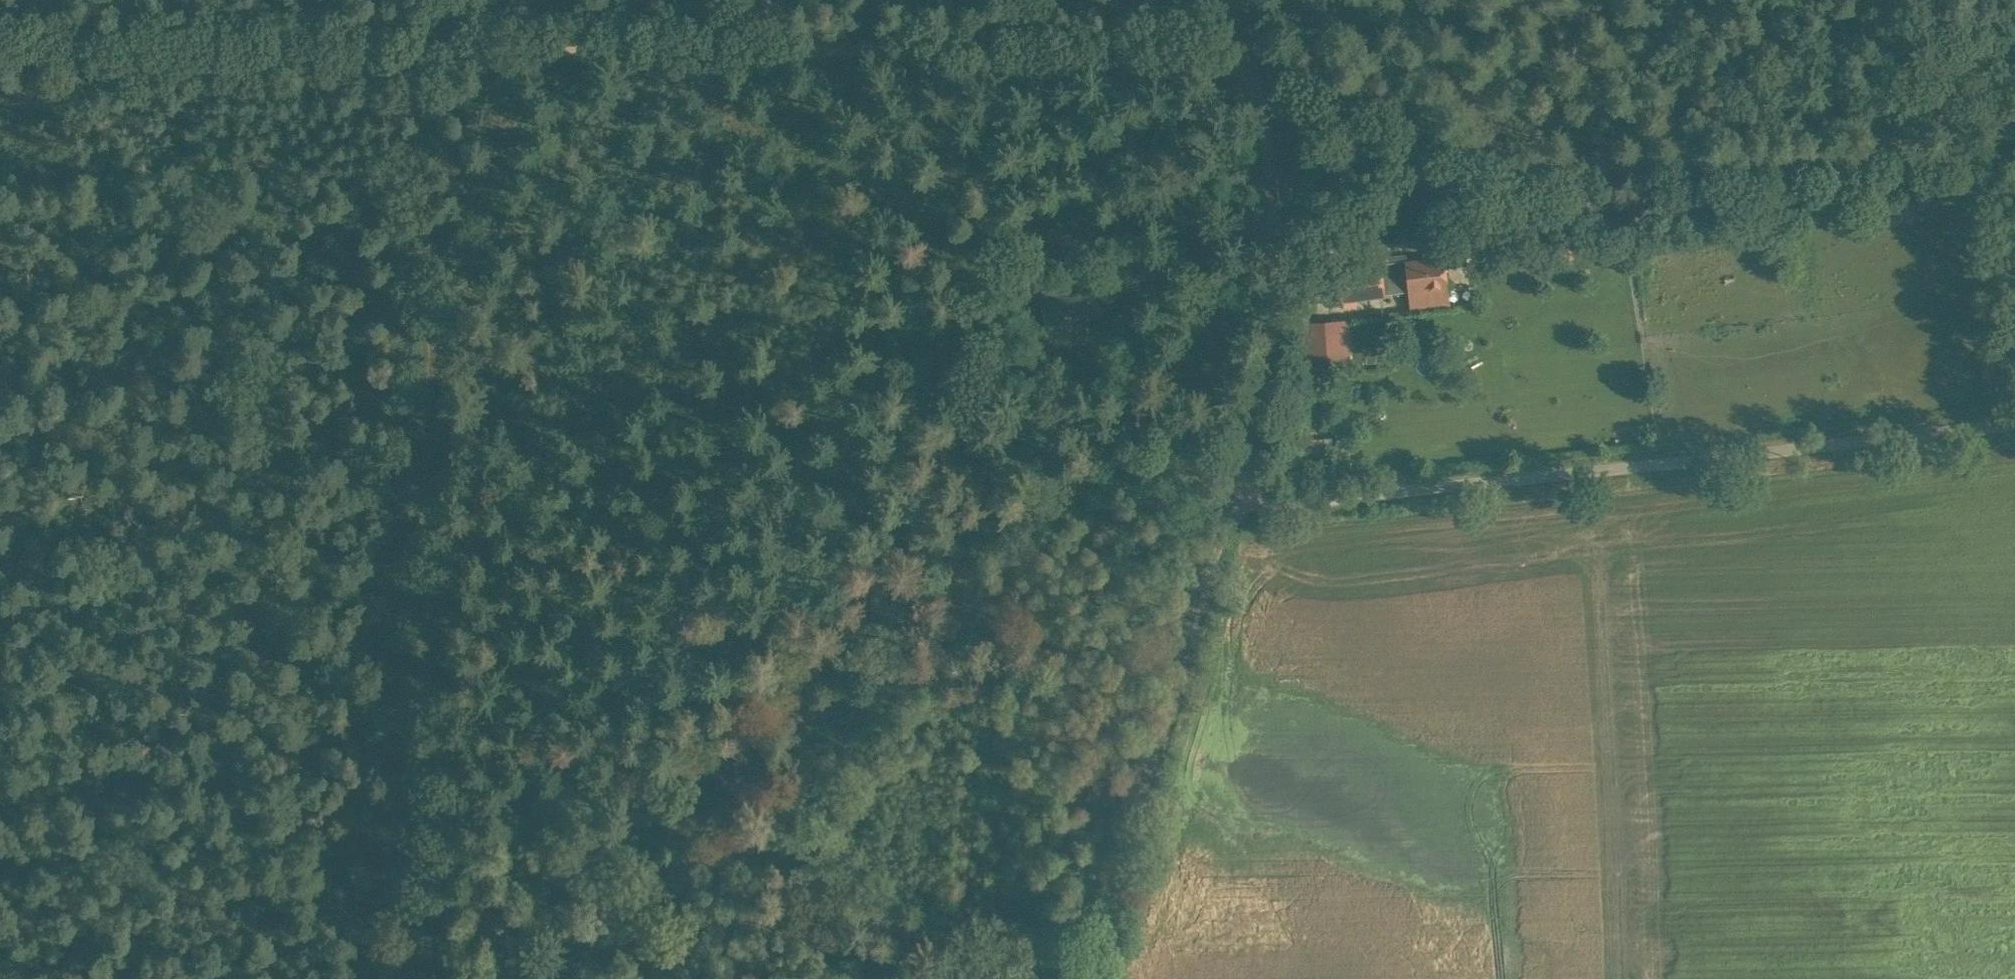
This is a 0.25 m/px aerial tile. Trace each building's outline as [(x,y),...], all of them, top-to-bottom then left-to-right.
[(1343,300),(1373,296),(1384,294),(1384,293),(1410,290),(1447,286),(1443,255),(1407,259),(1406,253),(1384,256),(1385,263),(1380,264),(1380,262),(1339,267),(1343,300)] [(1405,329),(1404,318),(1389,320),(1390,330),(1405,329)]
